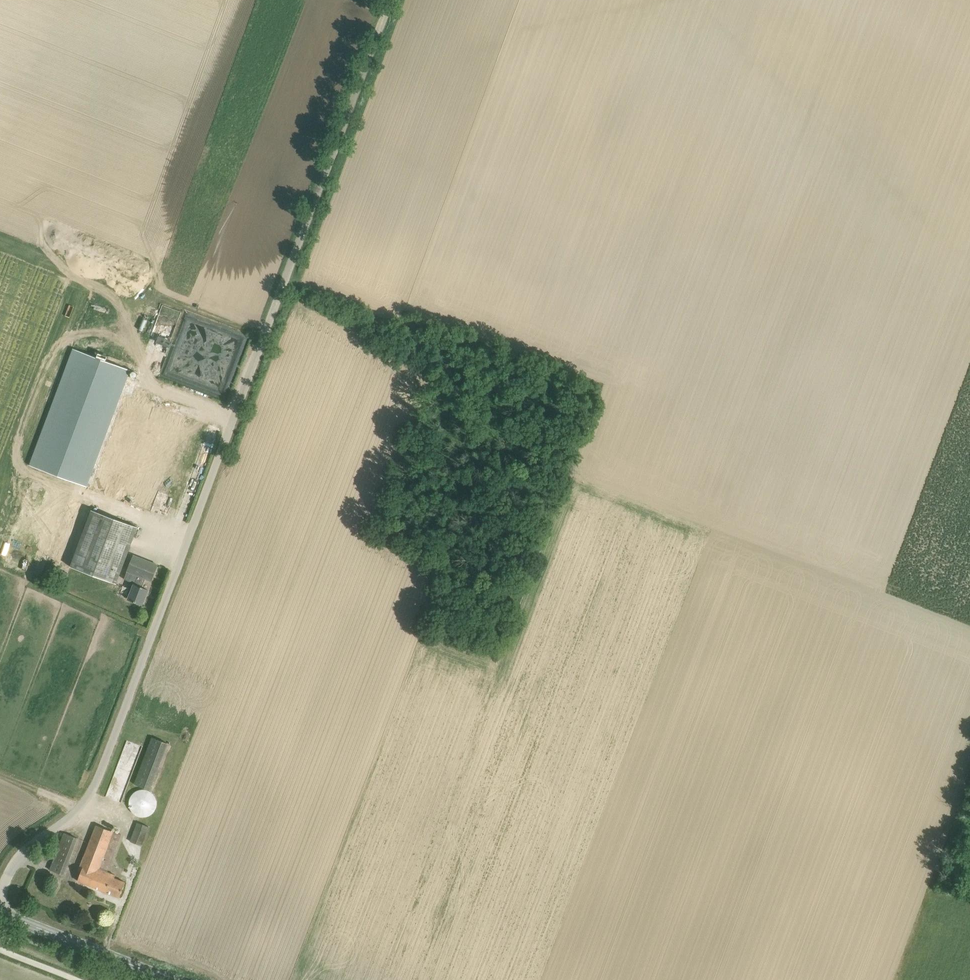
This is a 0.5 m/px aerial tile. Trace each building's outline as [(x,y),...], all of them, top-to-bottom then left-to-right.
[(160,340),(174,346),(176,339),(163,334),(160,340)] [(34,467),(157,507),(188,411),(152,399),(154,392),(136,387),(134,393),(126,391),(134,366),(73,346),(34,467)] [(138,527),(92,510),(93,508),(76,502),(54,562),(70,568),(71,566),(117,583),(138,527)] [(158,565),(134,555),(124,579),(135,583),(128,599),(142,604),(148,589),(143,587),(147,578),(152,581),(158,565)] [(168,743),(162,741),(153,737),(135,784),(150,790),(168,743)] [(131,796),(131,797),(130,800),(129,803),(129,805),(130,807),(131,808),(132,810),(135,814),(136,815),(139,816),(142,817),(145,817),(146,816),(148,816),(151,815),(153,813),(155,811),(156,808),(157,806),(157,803),(157,801),(157,799),(156,797),(155,795),(153,793),(152,792),(151,791),(149,790),(148,790),(145,789),(142,789),(141,789),(138,790),(135,791),(134,792),(132,795),(131,796)] [(138,822),(130,841),(143,845),(150,826),(138,822)] [(120,897),(126,882),(115,877),(116,874),(107,871),(122,834),(97,824),(79,870),(82,871),(78,881),(120,897)] [(64,831),(53,869),(69,874),(80,836),(64,831)]
